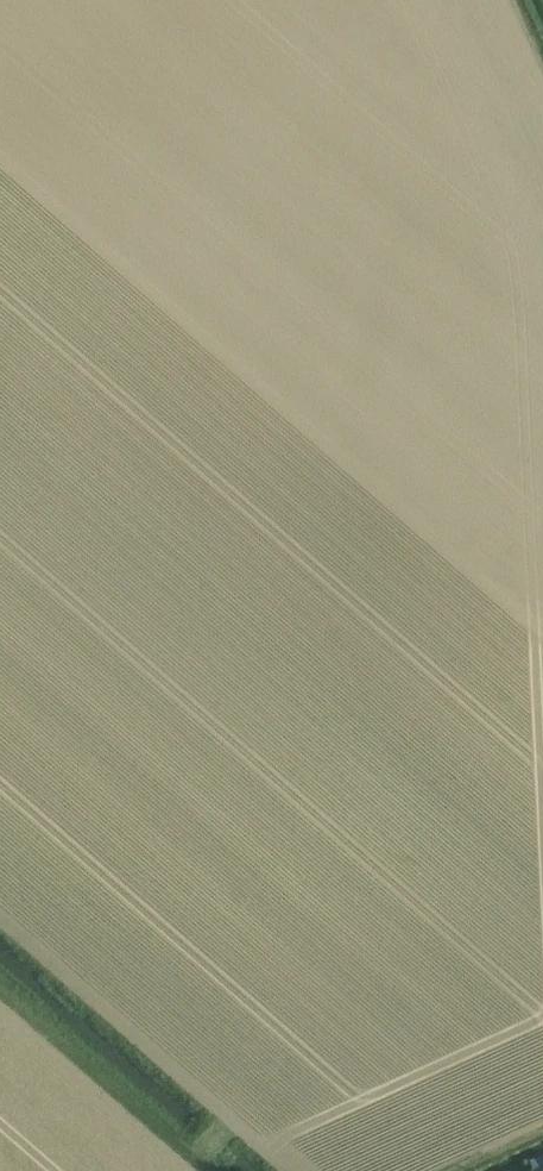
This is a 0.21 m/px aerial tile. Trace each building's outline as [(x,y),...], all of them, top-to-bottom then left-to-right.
[(530,1167),(532,1170),(542,1170),(542,1163),(530,1167)]
